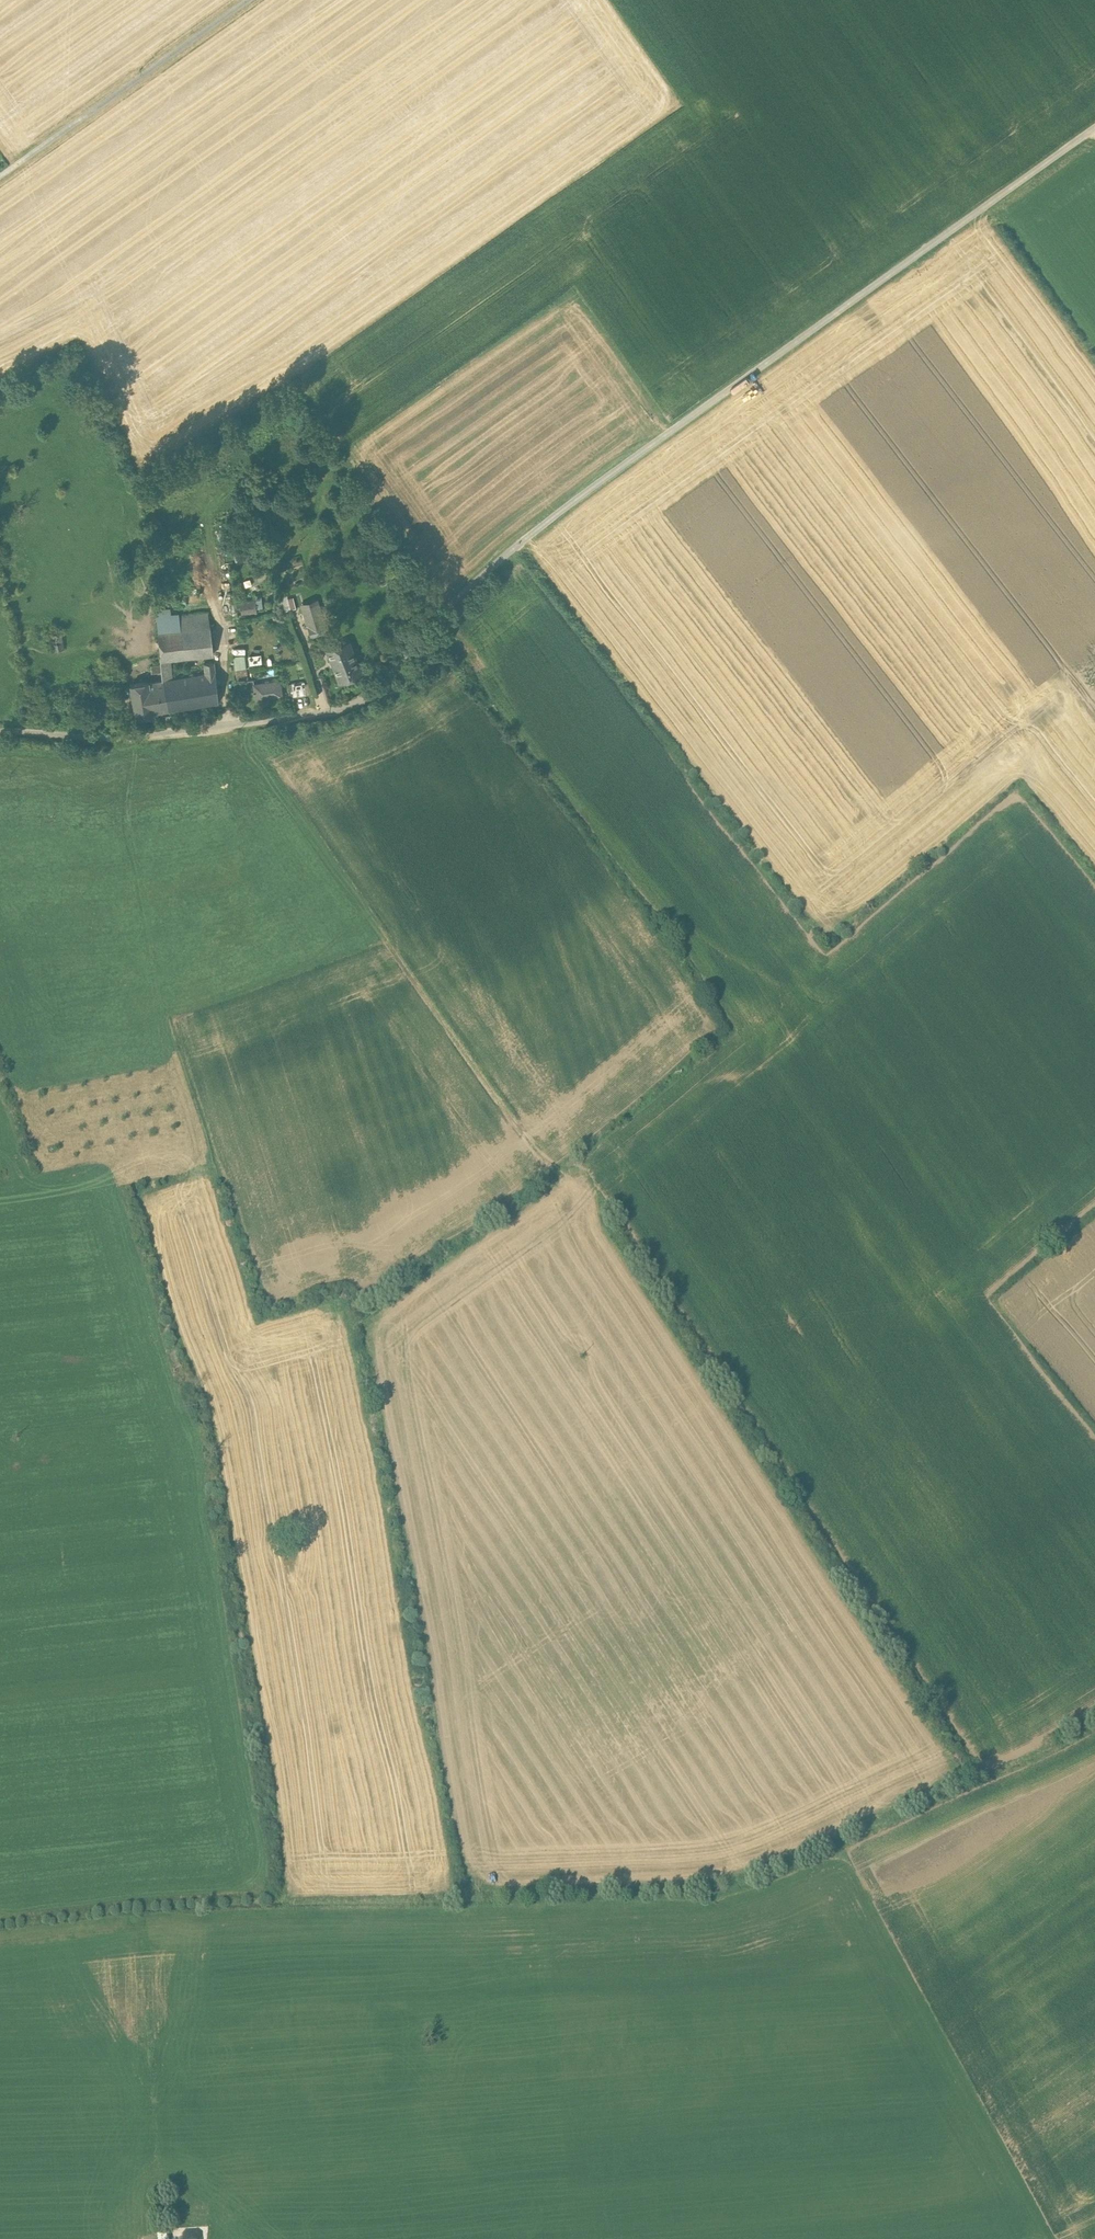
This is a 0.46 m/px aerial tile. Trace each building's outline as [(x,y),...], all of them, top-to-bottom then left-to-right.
[(242,556),(246,564),(258,558),(254,550),(242,556)] [(286,595),(276,597),(282,611),(289,608),(286,598),(286,595)] [(292,596),(286,598),(289,608),(289,609),(295,607),(292,596)] [(258,598),(242,601),(244,613),(260,610),(258,598)] [(317,601),(301,605),(310,636),(326,632),(317,601)] [(159,605),(161,628),(171,628),(171,614),(170,605),(159,605)] [(171,614),(171,628),(195,626),(209,625),(209,612),(171,614)] [(195,626),(197,655),(211,654),(209,625),(195,626)] [(169,657),(197,655),(195,626),(171,628),(161,628),(163,657),(169,657)] [(60,631),(50,633),(53,648),(63,646),(60,631)] [(347,638),(326,647),(338,679),(360,671),(347,638)] [(233,656),(235,666),(247,665),(245,655),(233,656)] [(161,663),(161,671),(162,677),(171,676),(169,657),(163,657),(160,657),(161,663)] [(214,659),(203,660),(204,672),(215,671),(214,659)] [(161,671),(161,663),(152,663),(153,672),(161,671)] [(250,666),(235,667),(236,680),(252,679),(250,666)] [(204,672),(199,673),(202,703),(219,702),(215,671),(204,672)] [(199,673),(190,674),(193,704),(202,703),(199,673)] [(148,678),(152,709),(193,704),(190,674),(171,676),(162,677),(148,678)] [(152,709),(148,678),(148,677),(130,679),(134,714),(152,712),(152,709)] [(280,678),(253,682),(255,698),(282,694),(280,678)] [(304,680),(291,682),(293,695),(306,693),(304,680)]
